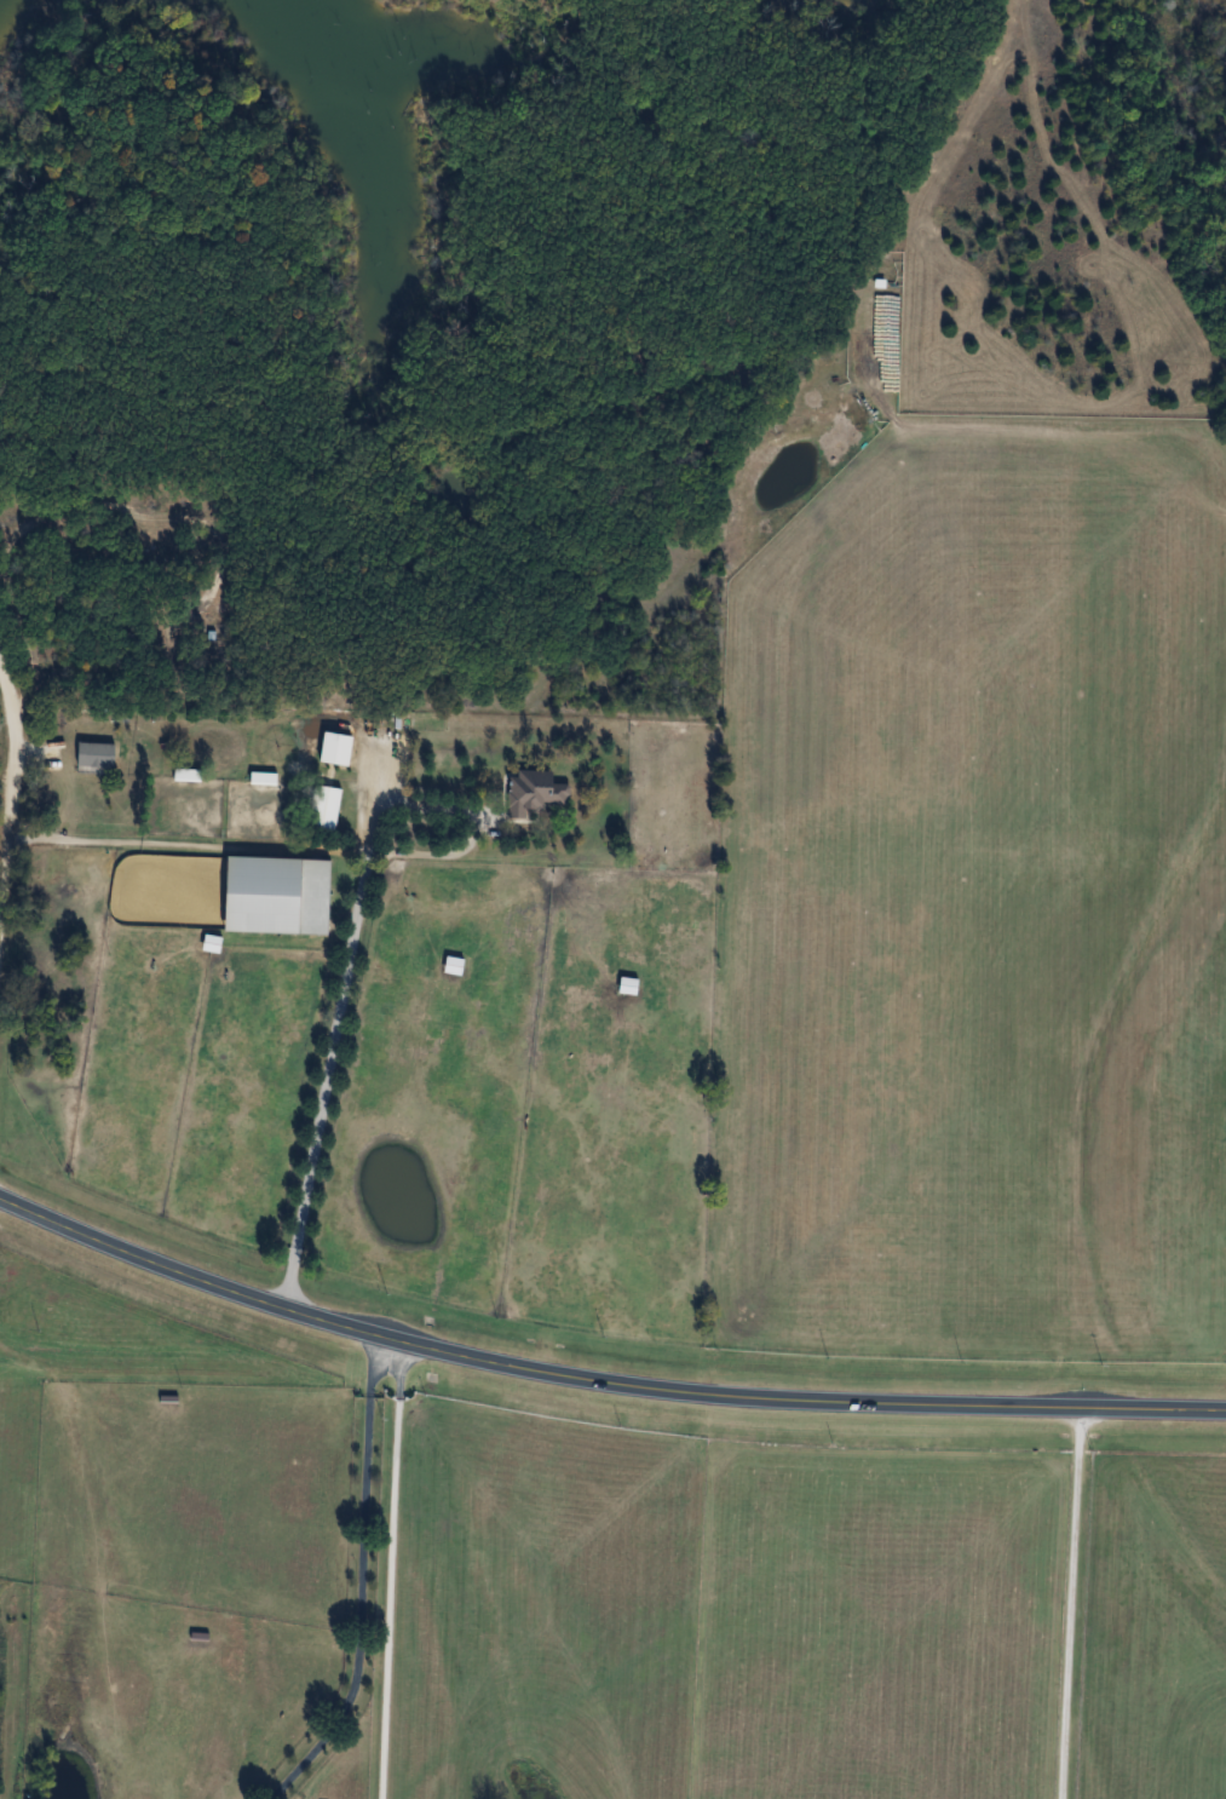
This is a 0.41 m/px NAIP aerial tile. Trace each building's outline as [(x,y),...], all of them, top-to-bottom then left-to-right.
[(350,737),(321,733),(317,763),(345,767),(350,737)] [(112,744),(76,744),(76,769),(112,769),(112,744)] [(551,773),(506,772),(505,819),(524,819),(524,807),(567,807),(567,784),(550,784),(551,773)] [(334,834),(339,789),(311,787),(307,831),(334,834)] [(327,860),(223,857),(221,932),(325,935),(327,860)] [(441,972),(458,976),(462,960),(445,956),(441,972)] [(636,981),(619,977),(616,993),(633,996),(636,981)]
